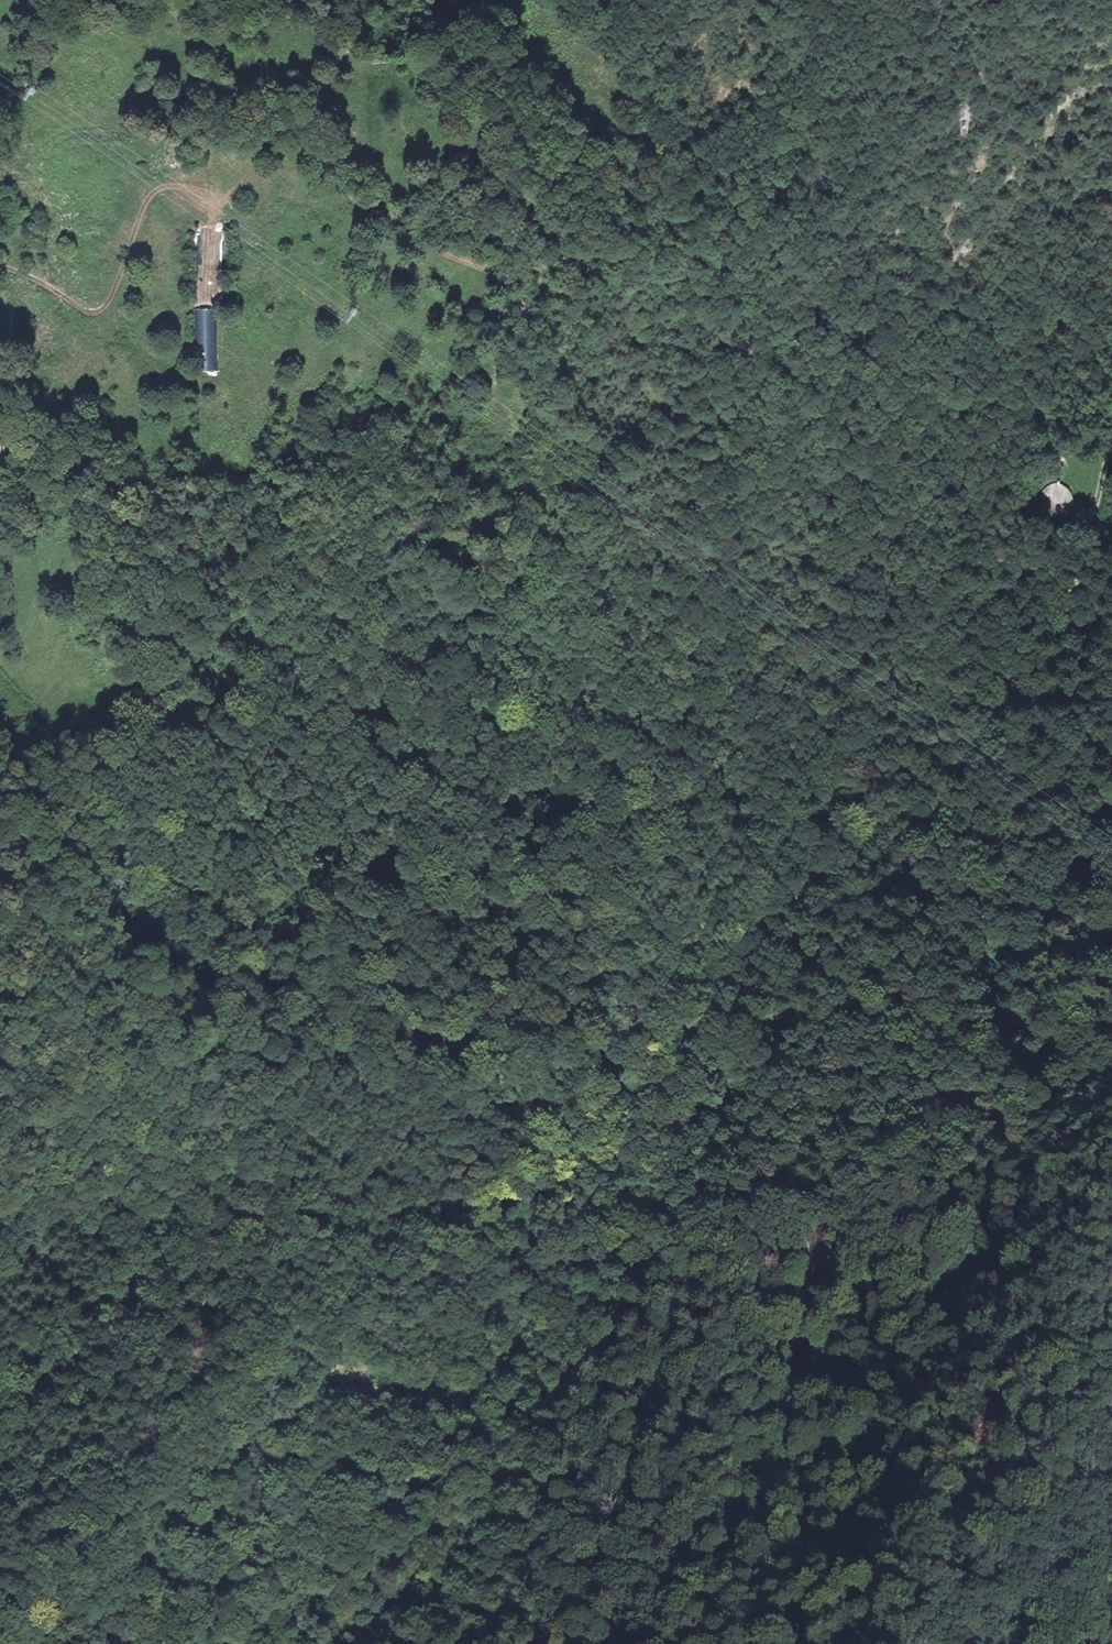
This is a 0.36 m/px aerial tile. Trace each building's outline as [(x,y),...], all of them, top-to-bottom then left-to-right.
[(198,371),(220,371),(220,227),(197,227),(198,371)] [(1039,503),(1040,509),(1043,513),(1048,516),(1053,518),(1059,518),(1064,516),(1068,512),(1071,508),(1073,502),(1072,496),(1069,491),(1065,487),(1060,485),(1055,484),(1049,485),(1044,488),(1041,493),(1039,498),(1039,503)] [(984,493),(977,488),(972,495),(979,500),(984,493)]
